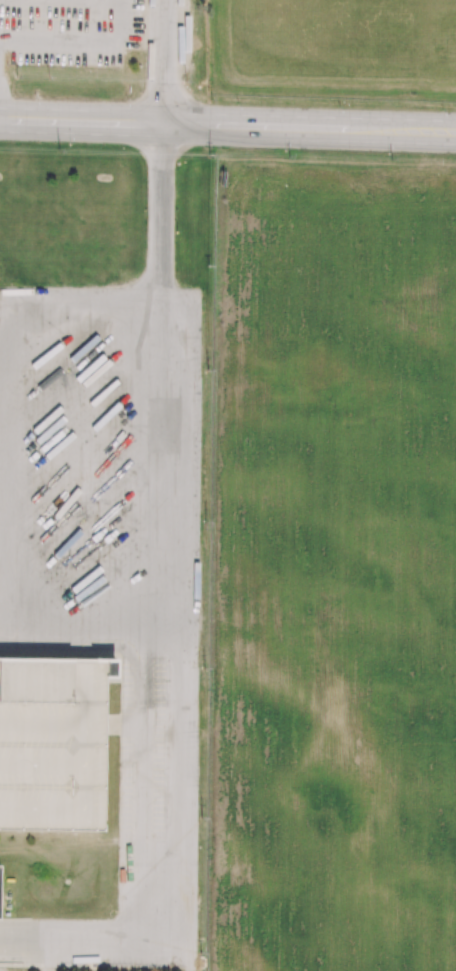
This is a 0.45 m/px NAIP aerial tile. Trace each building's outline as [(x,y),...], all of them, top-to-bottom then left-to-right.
[(107,835),(108,723),(109,679),(122,680),(122,661),(0,660),(0,832),(107,835)] [(35,862),(0,863),(0,904),(35,862)]
